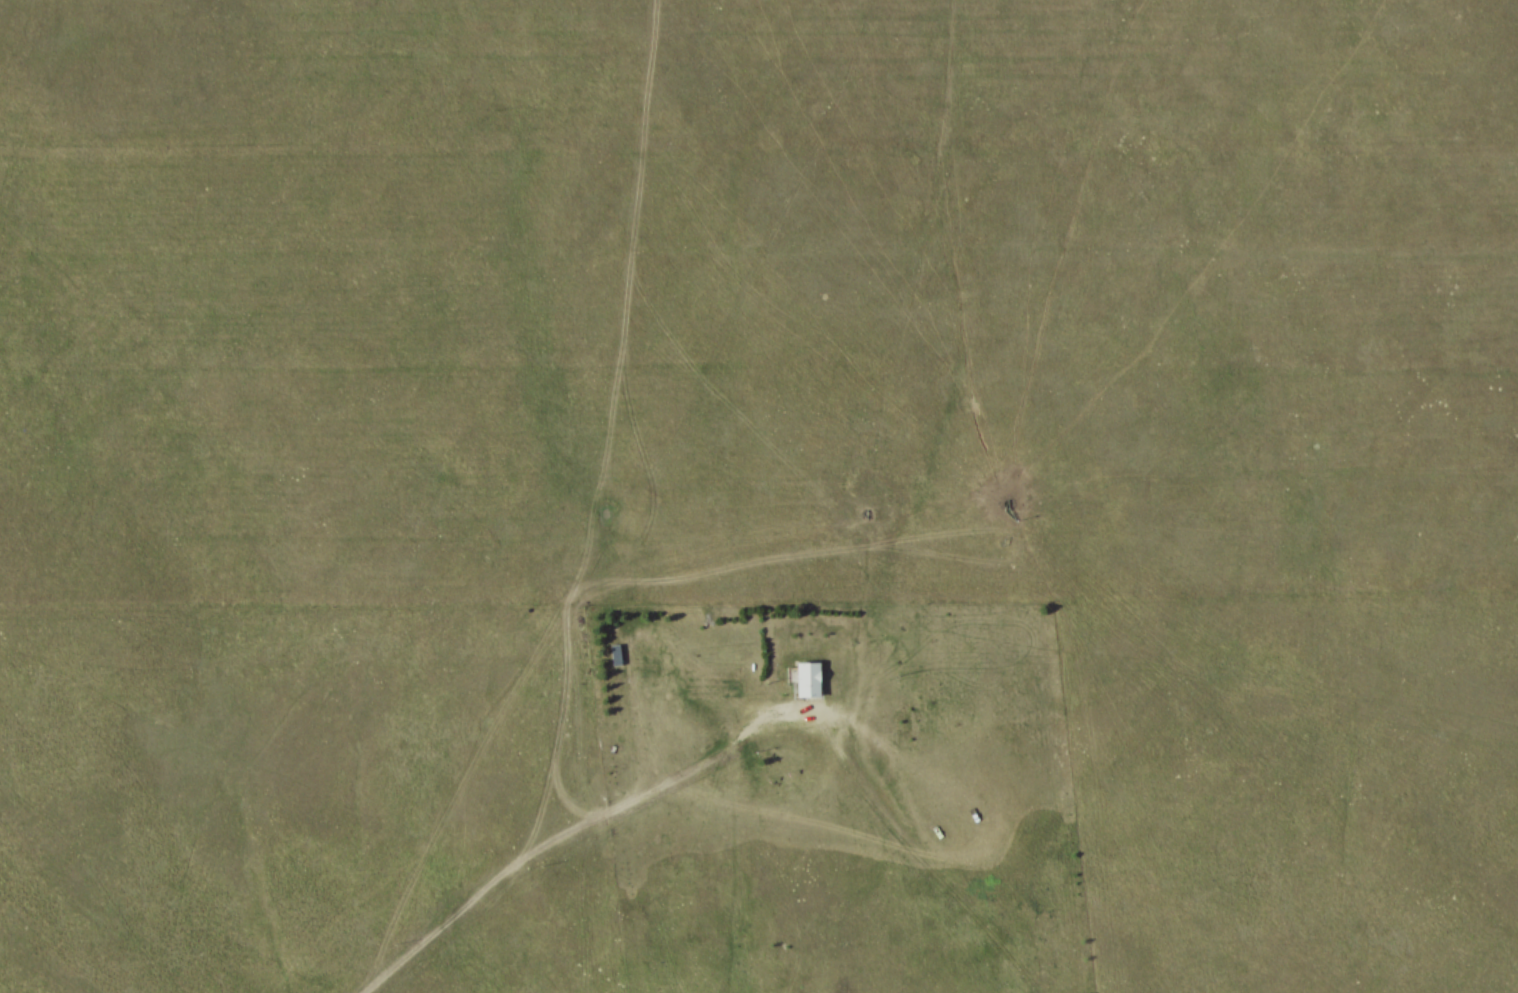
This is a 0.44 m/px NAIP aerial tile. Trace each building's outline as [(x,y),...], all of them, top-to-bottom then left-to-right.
[(821,699),(821,664),(798,664),(798,699),(821,699)]
